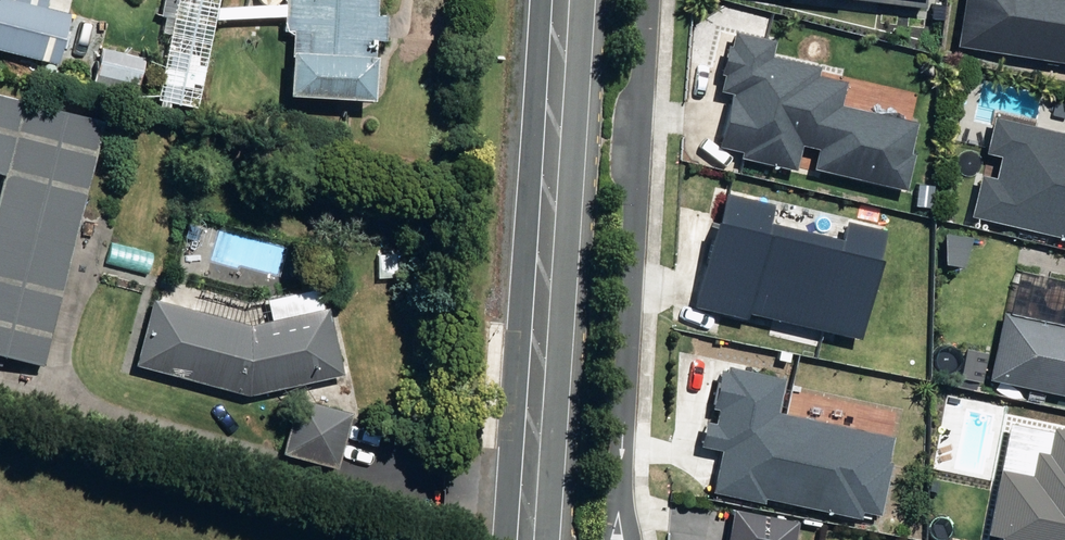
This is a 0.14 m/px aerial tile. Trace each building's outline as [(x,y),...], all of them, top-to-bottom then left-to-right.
[(53,65),(67,14),(42,8),(45,0),(0,0),(0,51),(53,65)] [(156,96),(195,104),(217,0),(176,0),(156,96)] [(282,31),(290,31),(287,92),(370,95),(372,38),(384,38),(385,14),(375,14),(375,0),(284,0),(282,31)] [(955,46),(1064,64),(1064,0),(962,0),(955,46)] [(771,41),(732,32),(729,47),(722,46),(716,74),(721,75),(717,92),(726,94),(714,147),(738,152),(737,159),(792,171),(798,146),(813,150),(809,170),(901,190),(909,155),(905,154),(912,122),(836,105),(841,82),(813,76),(815,67),(767,57),(771,41)] [(2,172),(0,181),(0,356),(46,367),(106,121),(0,95),(0,171),(2,172)] [(968,217),(1064,240),(1064,135),(991,117),(982,154),(996,157),(991,179),(978,175),(968,217)] [(302,171),(298,188),(313,191),(317,174),(302,171)] [(751,313),(864,343),(885,262),(880,261),(887,232),(849,222),(845,240),(775,222),(780,203),(728,189),(697,306),(750,320),(751,313)] [(943,265),(961,267),(967,238),(942,233),(943,265)] [(153,297),(134,362),(248,394),(341,373),(327,307),(249,324),(153,297)] [(987,381),(1064,397),(1064,307),(1061,327),(1001,314),(987,381)] [(952,357),(947,377),(976,384),(981,363),(952,357)] [(717,491),(766,502),(767,498),(863,519),(864,512),(884,517),(896,463),(892,462),(898,437),(782,411),(790,378),(723,363),(713,410),(721,411),(718,424),(708,422),(703,446),(726,451),(717,491)] [(296,398),(280,451),(334,467),(350,414),(296,398)] [(998,539),(1064,539),(1064,431),(1051,428),(1045,454),(1035,452),(1030,476),(999,469),(986,534),(999,537),(998,539)] [(736,511),(730,539),(796,539),(799,522),(736,511)]
